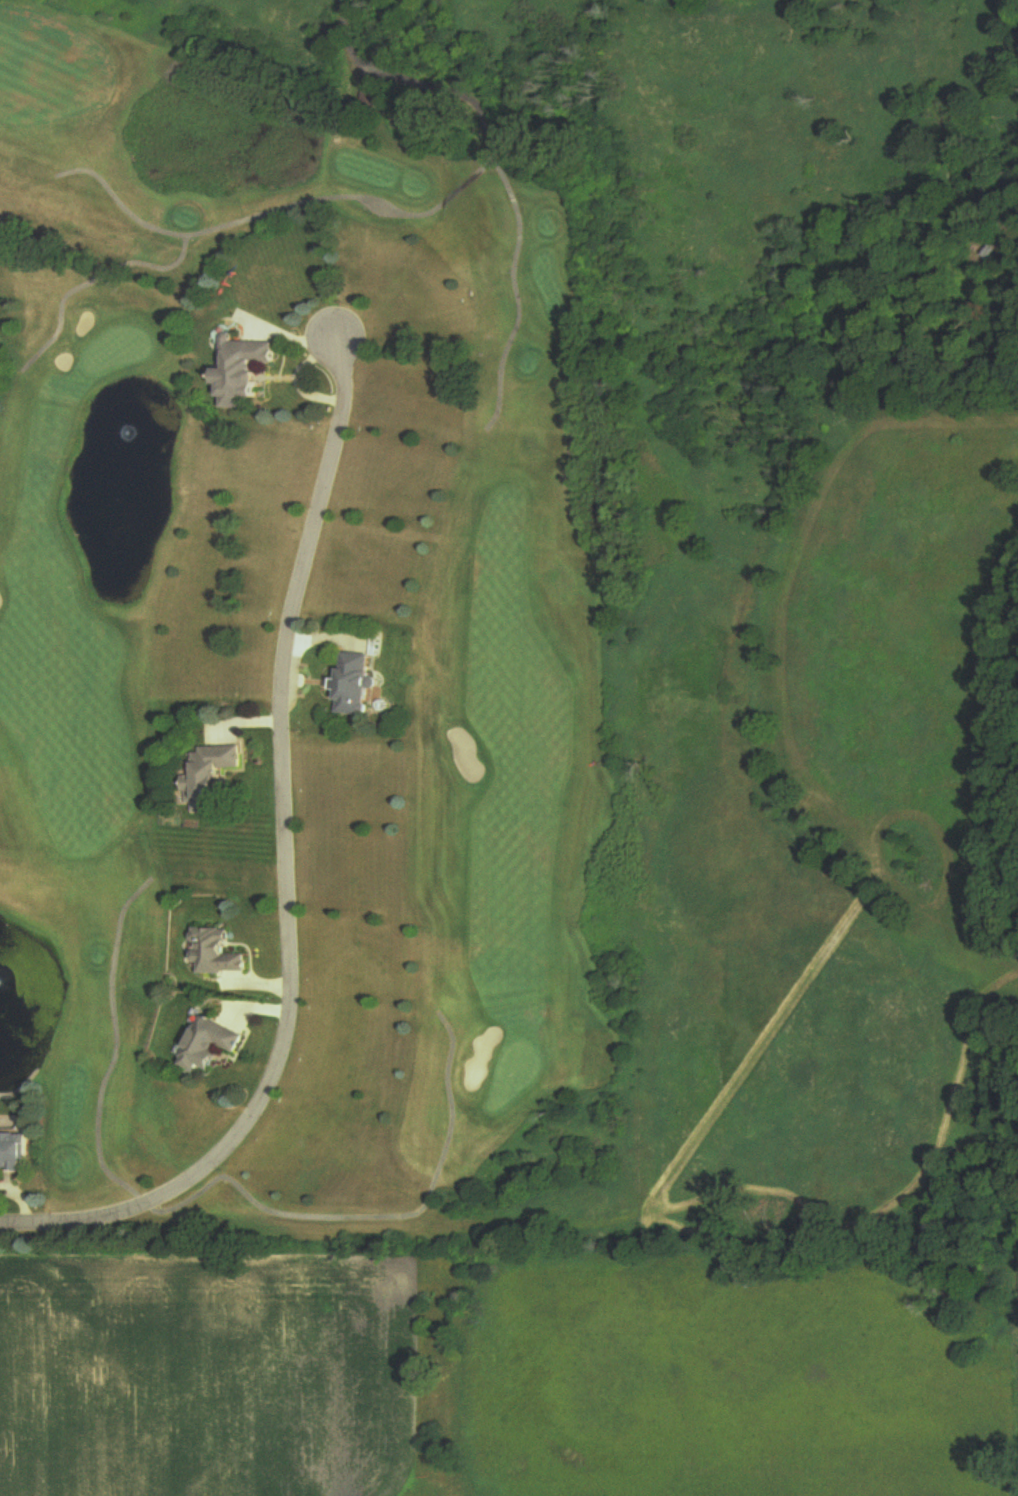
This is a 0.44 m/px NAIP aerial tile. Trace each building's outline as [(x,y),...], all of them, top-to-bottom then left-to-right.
[(222,409),(248,410),(249,400),(262,401),(263,364),(277,364),(278,344),(236,342),(236,337),(227,336),(226,370),(223,370),(222,409)] [(373,655),(343,655),(342,716),(372,716),(373,655)] [(245,771),(245,748),(198,749),(198,778),(187,778),(187,806),(196,805),(196,814),(226,813),(226,771),(245,771)] [(251,974),(251,956),(233,956),(233,930),(197,930),(197,964),(203,964),(203,975),(251,974)] [(204,1067),(217,1073),(227,1049),(241,1055),(249,1036),(205,1018),(184,1067),(201,1074),(204,1067)] [(32,1137),(0,1136),(0,1184),(3,1184),(4,1173),(26,1173),(26,1163),(31,1163),(32,1137)]
